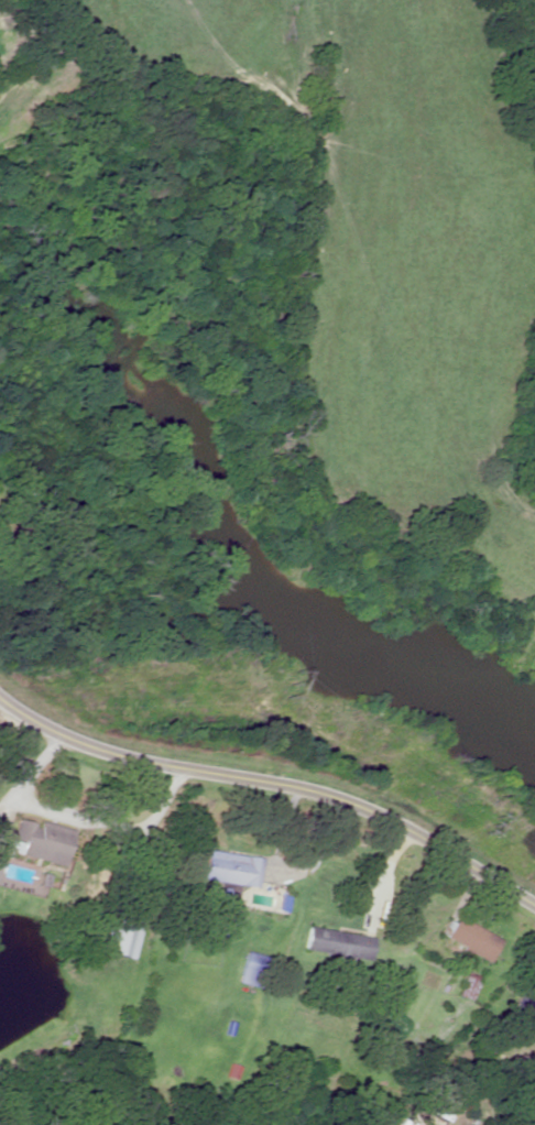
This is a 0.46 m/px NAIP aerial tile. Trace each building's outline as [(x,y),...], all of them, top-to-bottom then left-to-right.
[(68,831),(14,818),(8,841),(18,844),(15,855),(59,866),(68,831)] [(258,858),(203,849),(198,879),(254,888),(258,858)] [(496,939),(451,917),(441,939),(485,961),(496,939)] [(366,960),(369,937),(304,927),(300,950),(366,960)] [(234,982),(253,988),(264,958),(245,951),(234,982)] [(454,995),(467,1000),(478,973),(464,968),(454,995)] [(515,993),(506,1016),(534,1027),(534,1001),(515,993)]
